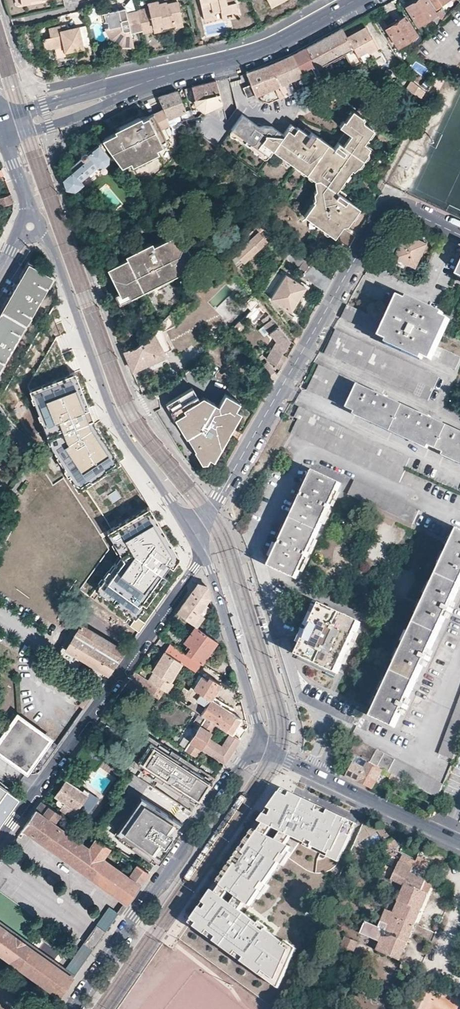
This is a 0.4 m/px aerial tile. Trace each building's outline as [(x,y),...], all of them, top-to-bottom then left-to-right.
[(142,29),(143,32),(153,30),(152,26),(161,24),(161,27),(174,24),(173,22),(181,20),(176,0),(166,3),(166,5),(158,6),(157,0),(156,0),(148,1),(149,7),(138,9),(142,29)] [(213,12),(221,10),(222,13),(222,15),(238,11),(236,0),(200,0),(204,20),(214,18),(213,12)] [(407,6),(419,25),(436,15),(427,0),(417,0),(407,6)] [(127,12),(121,13),(119,8),(104,11),(106,20),(110,19),(111,25),(109,25),(111,37),(122,42),(134,43),(132,31),(142,29),(137,9),(127,12)] [(239,17),(238,11),(222,15),(222,13),(221,10),(213,12),(214,18),(204,20),(205,24),(239,17)] [(416,34),(405,16),(386,28),(397,46),(416,34)] [(152,26),(153,30),(154,33),(182,27),(182,26),(181,20),(173,22),(174,24),(161,27),(161,24),(152,26)] [(65,42),(66,46),(66,47),(75,45),(76,50),(76,51),(85,50),(79,24),(67,27),(63,28),(61,23),(50,26),(52,34),(44,35),(47,45),(56,43),(65,42)] [(347,36),(342,27),(316,41),(307,46),(316,66),(316,67),(345,52),(352,64),(360,61),(356,54),(347,36)] [(365,27),(347,36),(356,54),(366,49),(367,52),(376,47),(365,27)] [(66,46),(65,42),(56,43),(58,53),(67,51),(66,47),(66,46)] [(316,66),(307,46),(299,50),(292,54),(302,72),(316,66)] [(302,72),(292,54),(281,58),(268,64),(278,84),(302,74),(302,72)] [(278,84),(268,64),(257,67),(247,71),(247,72),(250,82),(254,92),(255,95),(273,87),(279,98),(284,95),(278,84)] [(322,78),(319,72),(305,79),(308,85),(322,78)] [(220,92),(215,79),(203,82),(192,85),(196,104),(203,110),(213,106),(215,111),(222,104),(218,92),(220,92)] [(421,98),(427,89),(411,80),(406,89),(421,98)] [(254,92),(250,82),(242,85),(246,95),(254,92)] [(186,110),(176,90),(167,92),(158,95),(157,95),(163,108),(171,124),(180,120),(183,119),(180,113),(186,110)] [(112,151),(120,163),(129,158),(131,161),(157,148),(164,145),(162,141),(167,139),(162,128),(171,124),(163,108),(146,116),(141,119),(141,117),(139,117),(117,127),(118,129),(117,129),(118,130),(103,138),(110,149),(112,151)] [(256,123),(240,114),(229,128),(238,135),(239,134),(244,137),(242,140),(253,148),(255,147),(266,154),(271,148),(282,156),(283,154),(289,158),(290,157),(299,163),(298,164),(317,178),(313,184),(317,186),(312,192),(315,194),(311,200),(312,201),(303,214),(307,217),(308,216),(313,219),(315,217),(325,224),(323,226),(329,230),(327,232),(332,235),(342,221),(345,224),(350,217),(348,215),(356,205),(343,196),(345,192),(334,184),(347,166),(350,168),(366,145),(362,142),(365,136),(363,134),(369,126),(358,118),(360,116),(351,109),(343,119),(342,118),(338,125),(344,129),(332,145),(310,130),(307,133),(296,125),(295,127),(289,123),(282,133),(271,125),(256,123)] [(67,173),(62,177),(65,188),(74,190),(83,182),(80,179),(98,164),(103,166),(109,160),(108,154),(98,142),(87,151),(85,151),(83,150),(80,152),(81,156),(83,159),(67,173)] [(159,152),(157,148),(131,161),(132,165),(159,152)] [(83,159),(81,156),(64,170),(67,173),(83,159)] [(0,196),(0,205),(12,202),(10,193),(0,196)] [(262,226),(257,223),(223,257),(233,270),(266,240),(258,230),(262,226)] [(425,241),(404,230),(392,255),(413,265),(425,241)] [(134,253),(133,250),(128,252),(125,256),(126,258),(107,267),(121,295),(154,279),(156,284),(176,274),(174,269),(194,260),(180,232),(154,244),(153,243),(150,242),(145,244),(146,247),(134,253)] [(145,244),(133,250),(134,253),(146,247),(145,244)] [(291,248),(287,245),(281,253),(285,256),(291,248)] [(45,293),(54,277),(29,263),(14,289),(0,314),(0,369),(45,293)] [(284,273),(269,297),(290,310),(295,301),(292,301),(302,284),(284,273)] [(154,279),(121,295),(123,300),(156,284),(154,279)] [(388,323),(385,327),(382,335),(431,358),(450,319),(400,296),(392,313),(388,323)] [(341,317),(381,335),(382,335),(385,327),(388,323),(347,304),(341,317)] [(255,306),(246,316),(255,324),(264,314),(255,306)] [(274,320),(272,317),(263,324),(266,327),(274,320)] [(286,334),(274,320),(266,327),(276,340),(267,355),(266,357),(266,358),(267,358),(268,359),(276,364),(283,351),(278,348),(286,334)] [(130,348),(124,348),(132,368),(164,353),(152,328),(150,331),(143,338),(138,343),(135,346),(132,347),(130,348)] [(438,376),(335,328),(324,352),(427,400),(438,376)] [(432,358),(454,369),(459,358),(459,356),(438,346),(432,358)] [(267,360),(261,365),(268,375),(270,374),(273,368),(267,360)] [(319,364),(312,377),(319,380),(314,392),(348,408),(355,393),(359,385),(359,384),(319,364)] [(94,423),(76,372),(28,391),(48,444),(80,488),(119,460),(94,423)] [(319,380),(312,377),(309,383),(307,389),(314,392),(319,380)] [(355,393),(348,407),(459,460),(459,431),(359,384),(359,385),(355,393)] [(194,386),(169,400),(187,434),(192,442),(193,441),(198,444),(195,448),(210,457),(214,459),(228,433),(222,429),(226,423),(232,427),(238,417),(233,414),(236,408),(240,401),(225,393),(219,404),(207,398),(204,403),(201,398),(194,386)] [(187,434),(169,400),(166,401),(185,435),(187,434)] [(409,457),(299,406),(294,417),(298,419),(404,468),(409,457)] [(233,414),(238,417),(241,411),(236,408),(233,414)] [(404,468),(298,419),(291,432),(398,483),(405,468),(404,468)] [(222,429),(228,433),(232,427),(226,423),(222,429)] [(210,457),(195,448),(202,462),(206,462),(210,457)] [(341,482),(314,470),(269,566),(296,578),(341,482)] [(149,506),(106,530),(120,553),(95,588),(136,618),(137,616),(165,577),(161,573),(168,562),(172,565),(178,556),(149,506)] [(459,530),(372,716),(393,726),(459,583),(459,530)] [(188,597),(177,611),(196,625),(203,616),(201,614),(198,612),(206,602),(211,596),(208,585),(198,582),(188,597)] [(198,612),(201,614),(208,604),(206,602),(198,612)] [(322,604),(298,654),(338,673),(362,623),(322,604)] [(145,622),(137,616),(136,618),(131,625),(139,631),(145,622)] [(83,708),(125,650),(76,622),(58,650),(56,655),(56,658),(57,660),(58,662),(63,666),(89,681),(94,684),(79,704),(83,708)] [(190,646),(186,652),(199,660),(202,662),(217,641),(214,638),(196,625),(184,641),(190,646)] [(220,631),(214,638),(217,641),(225,646),(220,631)] [(186,652),(168,641),(163,649),(180,660),(194,669),(199,660),(186,652)] [(163,689),(165,690),(171,682),(168,680),(180,660),(163,649),(162,649),(149,668),(152,670),(157,673),(152,681),(163,689)] [(135,670),(126,683),(149,698),(152,693),(158,697),(163,689),(152,681),(147,678),(135,670)] [(147,678),(152,681),(157,673),(152,670),(147,678)] [(221,684),(210,677),(208,680),(202,676),(194,688),(200,692),(196,697),(206,703),(200,712),(205,716),(216,723),(228,730),(233,734),(241,722),(239,716),(212,698),(221,684)] [(193,702),(200,692),(194,688),(191,686),(185,682),(178,692),(193,702)] [(436,754),(451,760),(459,735),(459,691),(436,754)] [(197,754),(202,746),(226,761),(240,738),(233,734),(228,730),(221,741),(209,733),(216,723),(205,716),(190,738),(190,739),(185,747),(197,754)] [(56,746),(16,718),(0,741),(0,748),(8,753),(4,759),(19,770),(22,765),(28,769),(25,774),(27,775),(30,776),(32,776),(34,776),(36,774),(56,746)] [(206,791),(216,777),(149,734),(131,762),(196,804),(206,791)] [(357,739),(351,752),(354,754),(368,761),(370,762),(377,750),(357,739)] [(385,755),(377,750),(370,762),(378,767),(385,755)] [(352,764),(346,776),(358,782),(372,789),(382,769),(378,767),(370,762),(368,761),(354,754),(349,762),(352,764)] [(382,769),(436,799),(441,786),(385,755),(378,767),(382,769)] [(218,761),(214,767),(220,770),(224,764),(218,761)] [(19,770),(25,774),(28,769),(22,765),(19,770)] [(86,793),(65,779),(55,794),(58,796),(55,800),(61,804),(60,806),(72,814),(86,793)] [(19,798),(0,784),(0,824),(19,798)] [(283,788),(260,821),(264,823),(273,827),(283,832),(292,836),(341,859),(358,823),(283,788)] [(183,823),(144,799),(117,837),(154,864),(169,842),(183,823)] [(109,845),(97,837),(91,845),(54,821),(60,813),(41,801),(22,827),(128,902),(149,871),(138,863),(133,871),(104,853),(109,845)] [(264,823),(259,831),(268,835),(273,827),(264,823)] [(259,831),(255,829),(218,882),(222,885),(230,891),(238,896),(245,902),(250,906),(291,846),(287,844),(278,840),(268,835),(259,831)] [(283,832),(278,840),(287,844),(292,836),(283,832)] [(398,843),(394,837),(384,843),(388,849),(398,843)] [(378,950),(400,961),(435,879),(426,875),(433,858),(421,853),(418,862),(403,856),(392,879),(406,886),(397,907),(390,905),(380,927),(387,930),(378,950)] [(222,885),(216,893),(224,899),(230,891),(222,885)] [(277,981),(290,950),(283,945),(284,943),(239,910),(232,904),(224,899),(216,893),(212,890),(190,923),(261,975),(264,971),(277,981)] [(232,904),(239,910),(245,902),(238,896),(232,904)] [(95,949),(106,932),(97,925),(85,941),(95,949)] [(73,979),(22,942),(0,926),(0,952),(61,996),(73,979)] [(264,971),(261,975),(279,988),(296,949),(286,941),(284,943),(283,945),(290,950),(277,981),(264,971)]
